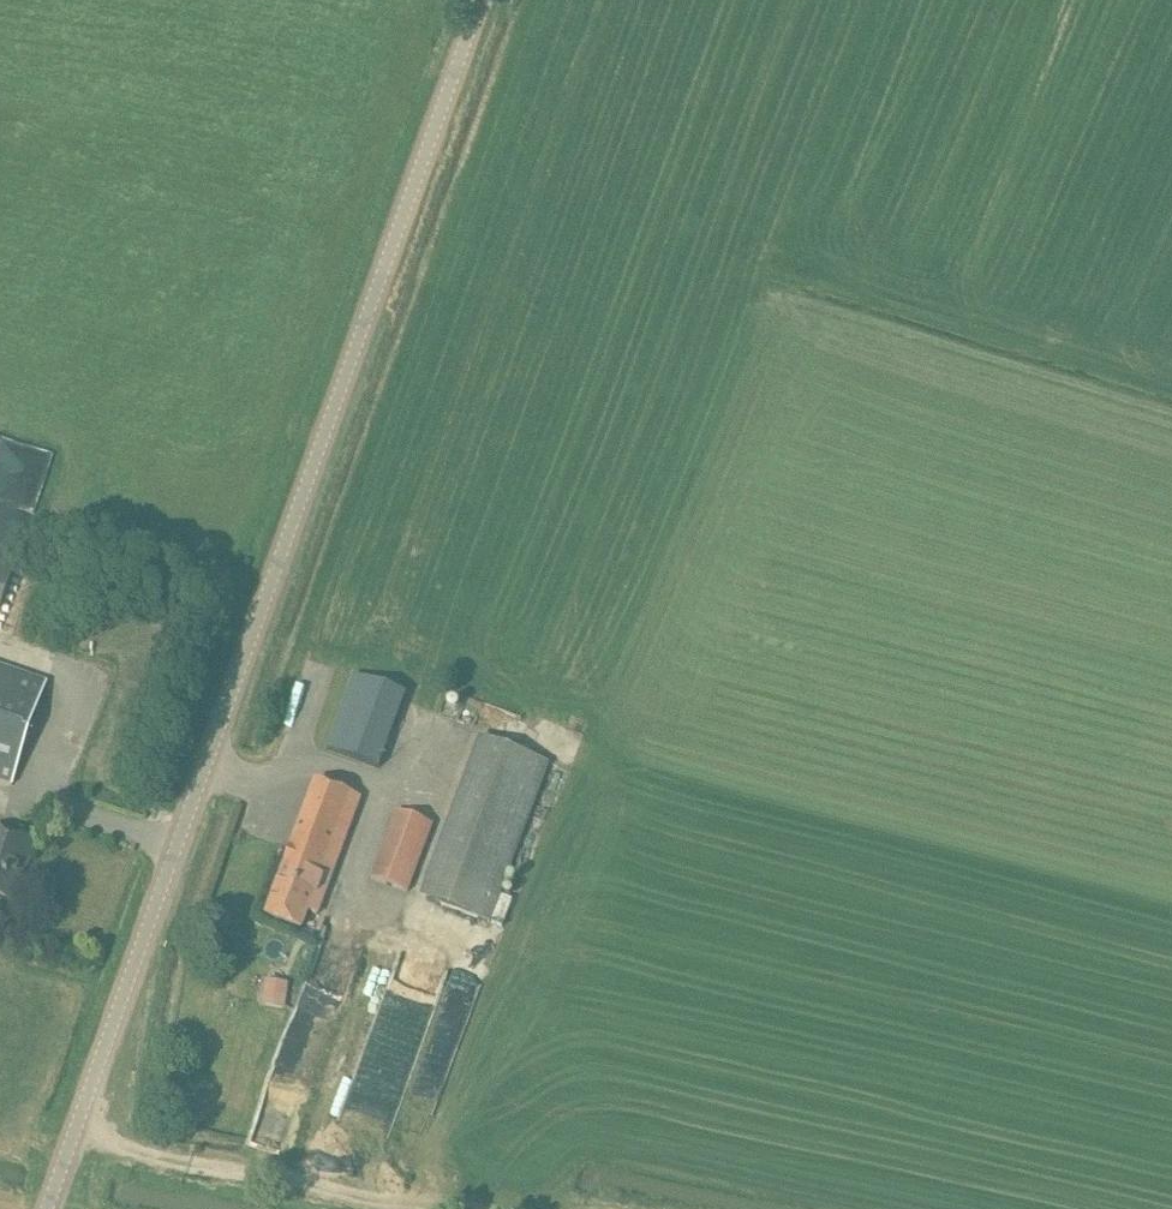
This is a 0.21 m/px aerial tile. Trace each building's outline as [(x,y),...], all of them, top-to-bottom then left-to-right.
[(0,549),(0,604),(17,555),(0,549)] [(12,785),(47,681),(0,666),(0,781),(12,785)] [(407,694),(355,675),(327,749),(379,768),(407,694)] [(468,737),(423,902),(498,923),(543,758),(468,737)] [(363,798),(316,781),(266,916),(304,930),(311,911),(320,914),(363,798)] [(434,825),(398,811),(372,881),(409,894),(434,825)] [(12,902),(24,866),(18,864),(26,841),(0,832),(0,898),(12,902)] [(320,924),(274,1072),(308,1083),(354,935),(320,924)] [(342,1123),(394,1138),(444,967),(391,952),(342,1123)] [(265,989),(262,1005),(286,1008),(288,992),(265,989)]
